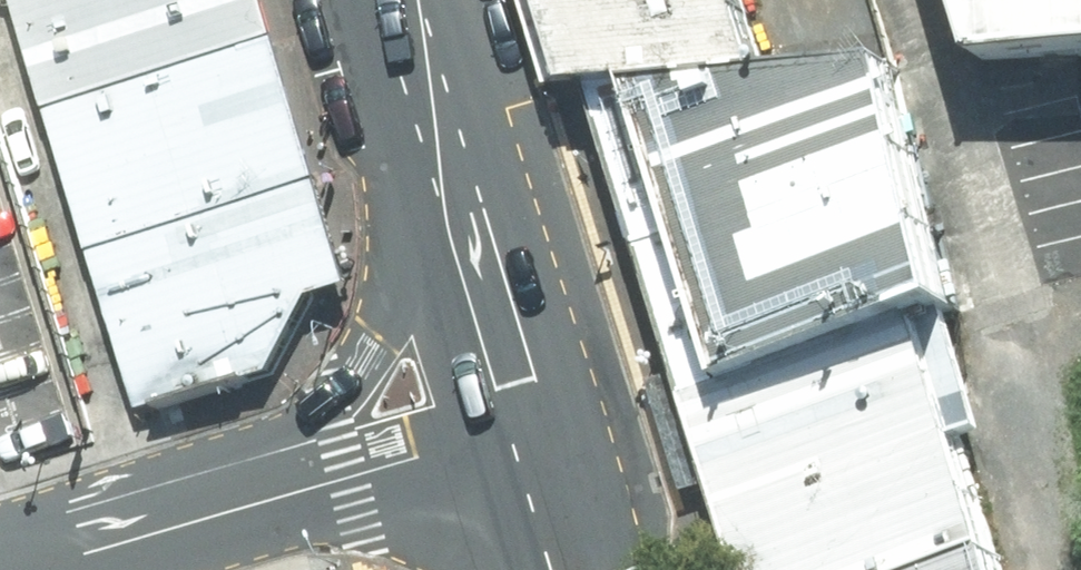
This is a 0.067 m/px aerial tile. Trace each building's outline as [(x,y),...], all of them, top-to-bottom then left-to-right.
[(141,417),(274,377),(315,303),(355,288),(267,0),(14,0),(141,417)] [(596,92),(788,87),(758,10),(754,0),(550,0),(578,89),(596,92)] [(976,56),(1080,52),(1080,0),(957,0),(976,56)] [(596,92),(686,417),(928,338),(959,328),(880,84),(788,87),(596,92)] [(736,569),(957,569),(1000,556),(928,338),(686,417),(736,569)] [(1000,556),(957,569),(1004,569),(1000,556)]
